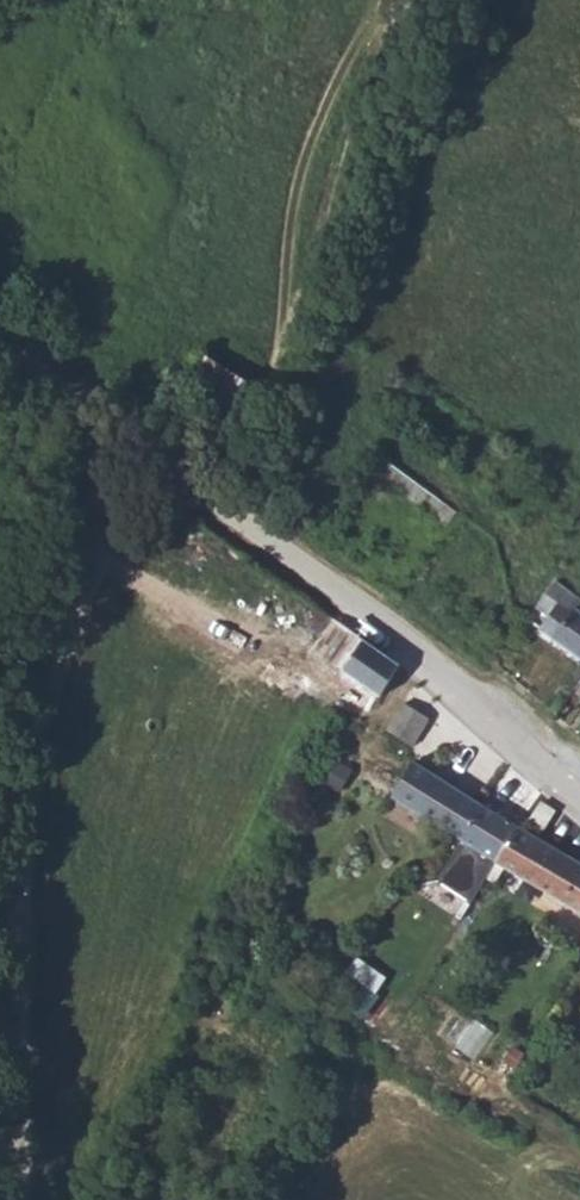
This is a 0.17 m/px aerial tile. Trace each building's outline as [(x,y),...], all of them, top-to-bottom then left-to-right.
[(184,380),(233,414),(251,385),(200,354),(184,380)] [(444,526),(454,512),(377,455),(367,469),(444,526)] [(479,530),(485,522),(477,517),(471,524),(479,530)] [(579,661),(579,611),(576,608),(579,602),(579,600),(554,581),(536,607),(547,616),(538,629),(579,661)] [(343,673),(365,640),(332,619),(310,652),(343,673)] [(383,767),(372,784),(497,860),(518,824),(395,749),(401,738),(413,746),(430,718),(404,703),(371,758),(383,767)] [(518,824),(497,860),(579,909),(579,862),(518,824)] [(367,996),(384,1005),(390,996),(363,979),(353,998),(363,1003),(367,996)]
